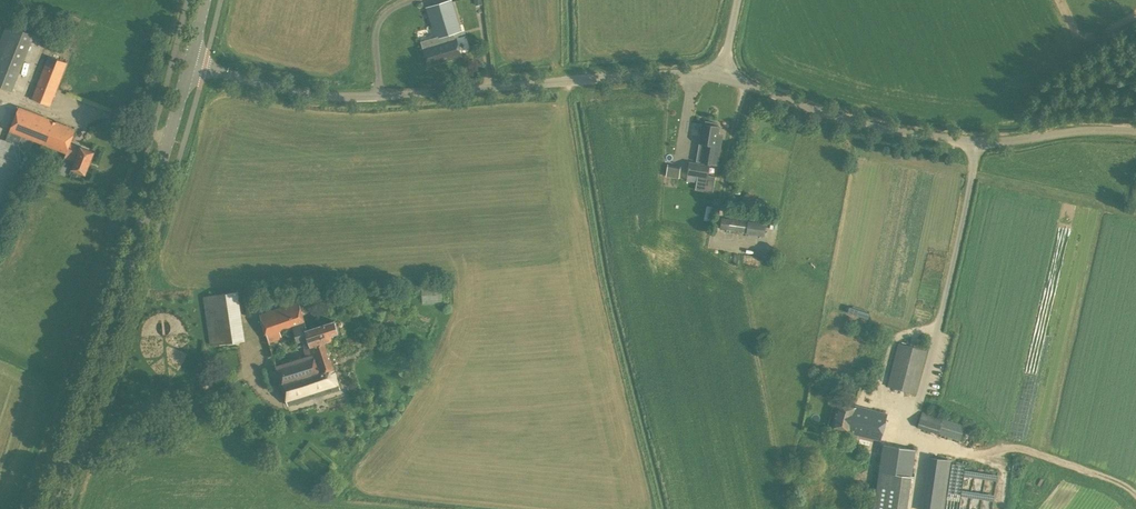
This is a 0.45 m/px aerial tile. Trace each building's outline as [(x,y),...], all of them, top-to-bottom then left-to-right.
[(424,48),(429,65),(461,55),(456,38),(454,39),(453,33),(461,31),(451,0),(449,0),(426,7),(436,37),(422,41),(424,48)] [(12,91),(35,35),(6,24),(0,40),(0,86),(12,91)] [(48,56),(31,99),(50,106),(67,63),(48,56)] [(34,141),(66,153),(62,163),(72,167),(72,168),(85,174),(94,152),(80,147),(70,143),(75,129),(19,106),(6,140),(0,137),(0,214),(24,155),(28,157),(34,141)] [(705,124),(702,123),(696,161),(718,165),(722,138),(718,138),(719,126),(717,126),(717,123),(705,121),(705,124)] [(708,176),(710,165),(689,162),(687,174),(697,176),(695,190),(712,192),(715,177),(708,176)] [(668,175),(681,176),(682,166),(669,165),(668,175)] [(754,199),(749,192),(742,197),(747,204),(754,199)] [(766,223),(721,218),(720,229),(764,235),(766,223)] [(238,291),(203,296),(210,345),(245,340),(238,291)] [(293,324),(295,330),(306,326),(298,302),(290,305),(292,314),(284,316),(288,326),(293,324)] [(281,338),(278,329),(288,326),(284,316),(292,314),(290,305),(260,315),(269,342),(281,338)] [(307,329),(306,326),(295,330),(298,337),(293,338),(297,348),(305,345),(307,350),(315,348),(314,345),(324,342),(330,339),(331,337),(331,334),(338,332),(334,320),(307,329)] [(340,390),(333,368),(324,342),(314,345),(315,348),(307,350),(309,355),(276,365),(288,405),(340,390)] [(916,394),(927,350),(898,343),(887,386),(916,394)] [(837,403),(832,425),(847,429),(852,431),(852,434),(880,440),(887,413),(855,405),(854,407),(837,403)] [(960,440),(964,425),(942,418),(922,411),(917,427),(960,440)] [(882,444),(879,471),(877,484),(910,489),(915,449),(882,444)] [(951,460),(931,457),(924,508),(944,508),(951,460)] [(996,491),(999,474),(968,469),(964,495),(975,497),(974,505),(993,508),(996,491)]
